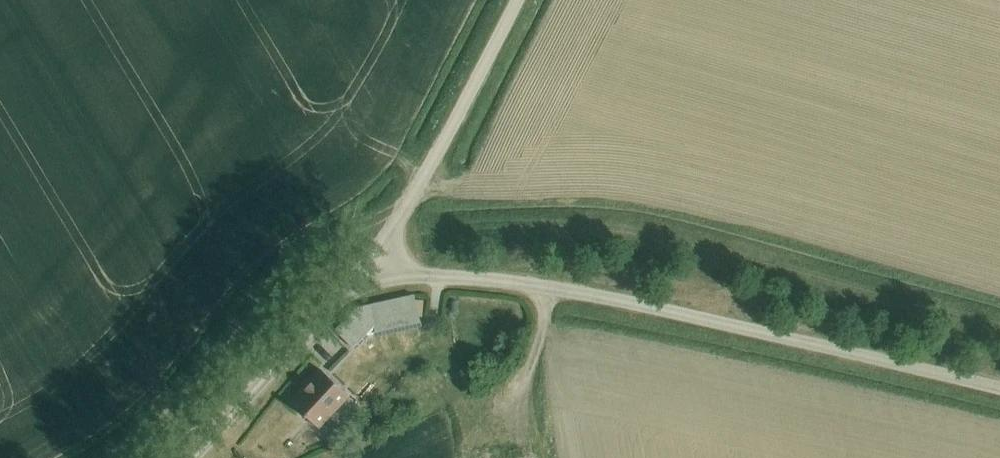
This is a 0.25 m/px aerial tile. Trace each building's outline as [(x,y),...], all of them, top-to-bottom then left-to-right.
[(348,318),(335,332),(351,347),(373,325),(376,331),(420,322),(413,295),(380,303),(356,309),(348,318)] [(318,427),(348,395),(322,371),(292,403),(303,414),(302,415),(310,422),(311,420),(318,427)]
